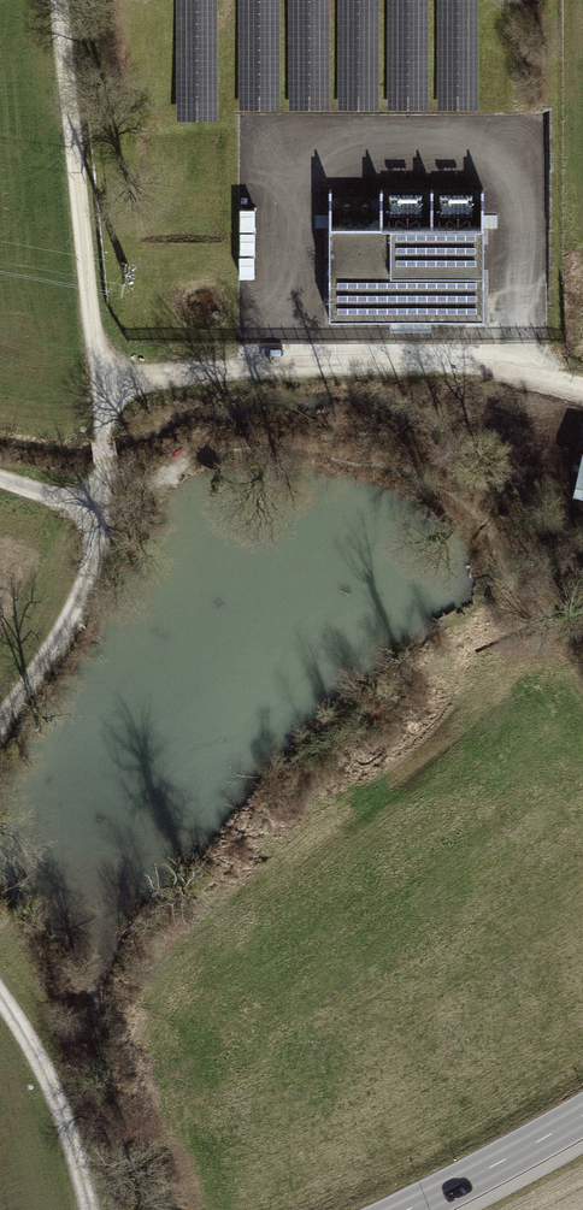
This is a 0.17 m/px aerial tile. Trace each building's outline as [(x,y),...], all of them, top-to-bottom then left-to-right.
[(484,225),(329,226),(330,303),(329,319),(433,319),(484,318),(484,225)]
